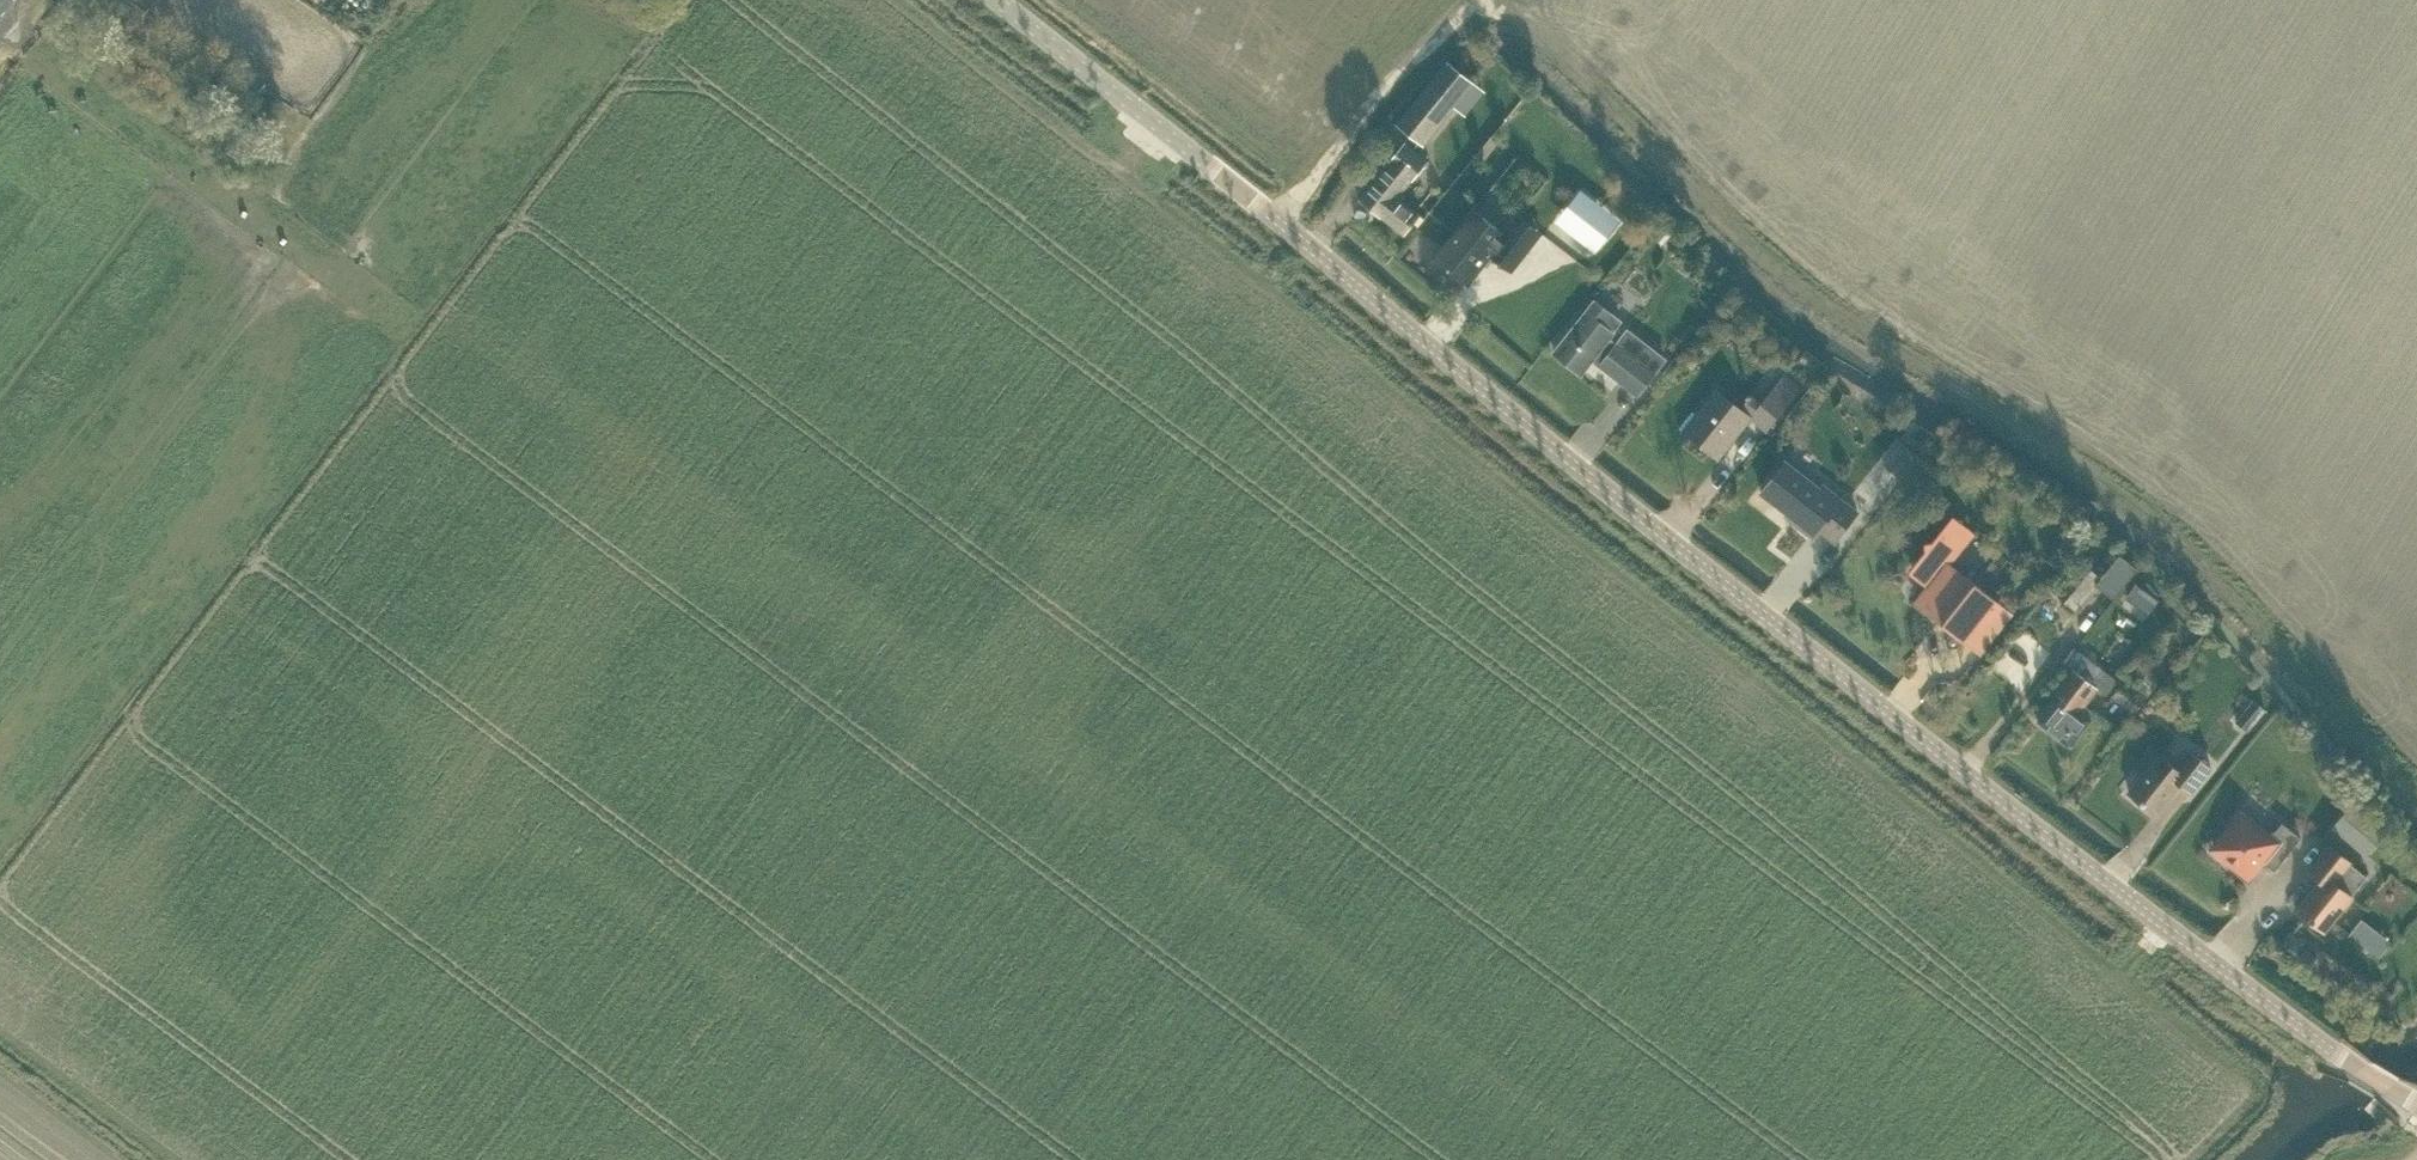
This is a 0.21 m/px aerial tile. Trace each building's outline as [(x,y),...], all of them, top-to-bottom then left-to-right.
[(1446,62),(1427,85),(1396,124),(1423,146),(1473,84),(1446,62)] [(1386,166),(1358,200),(1381,219),(1381,218),(1404,236),(1420,216),(1398,198),(1408,184),(1427,161),(1405,143),(1386,166)] [(1474,211),(1459,230),(1435,261),(1466,285),(1489,255),(1511,273),(1541,234),(1518,216),(1504,234),(1474,211)] [(1655,216),(1644,228),(1660,242),(1671,231),(1655,216)] [(1600,366),(1637,395),(1654,373),(1665,359),(1626,329),(1615,344),(1608,339),(1621,322),(1594,302),(1553,354),(1580,374),(1595,355),(1603,361),(1600,366)] [(1749,396),(1739,409),(1715,390),(1682,431),(1717,459),(1755,412),(1771,425),(1801,388),(1784,375),(1760,405),(1749,396)] [(1932,431),(1920,422),(1910,435),(1923,444),(1932,431)] [(1761,493),(1785,512),(1783,515),(1813,538),(1819,530),(1834,542),(1856,513),(1822,486),(1819,490),(1784,463),(1761,493)] [(1859,515),(1853,523),(1860,528),(1866,520),(1859,515)] [(1950,633),(1947,637),(1948,647),(1957,646),(1961,641),(1979,655),(2012,614),(1950,565),(1974,535),(1952,517),(1931,543),(1924,544),(1925,552),(1908,573),(1925,587),(1913,603),(1950,633)] [(2075,611),(2101,578),(2079,560),(2053,593),(2075,611)] [(2072,669),(2097,689),(2098,687),(2105,693),(2115,680),(2072,647),(2062,661),(2072,669)] [(2056,694),(2036,721),(2070,747),(2090,720),(2079,712),(2097,689),(2072,669),(2054,692),(2056,694)] [(2158,684),(2146,674),(2135,687),(2147,697),(2158,684)] [(2133,714),(2145,699),(2125,682),(2112,698),(2133,714)] [(2265,711),(2252,701),(2235,722),(2247,733),(2265,711)] [(2159,756),(2158,757),(2148,750),(2133,768),(2142,776),(2128,794),(2154,815),(2179,785),(2190,794),(2210,769),(2189,752),(2175,769),(2159,756)] [(2352,801),(2331,825),(2366,855),(2387,831),(2352,801)] [(2210,851),(2248,881),(2268,856),(2279,865),(2300,839),(2282,824),(2271,837),(2240,812),(2210,851)] [(2320,882),(2296,911),(2323,932),(2351,897),(2334,883),(2350,863),(2330,847),(2309,873),(2320,882)]
